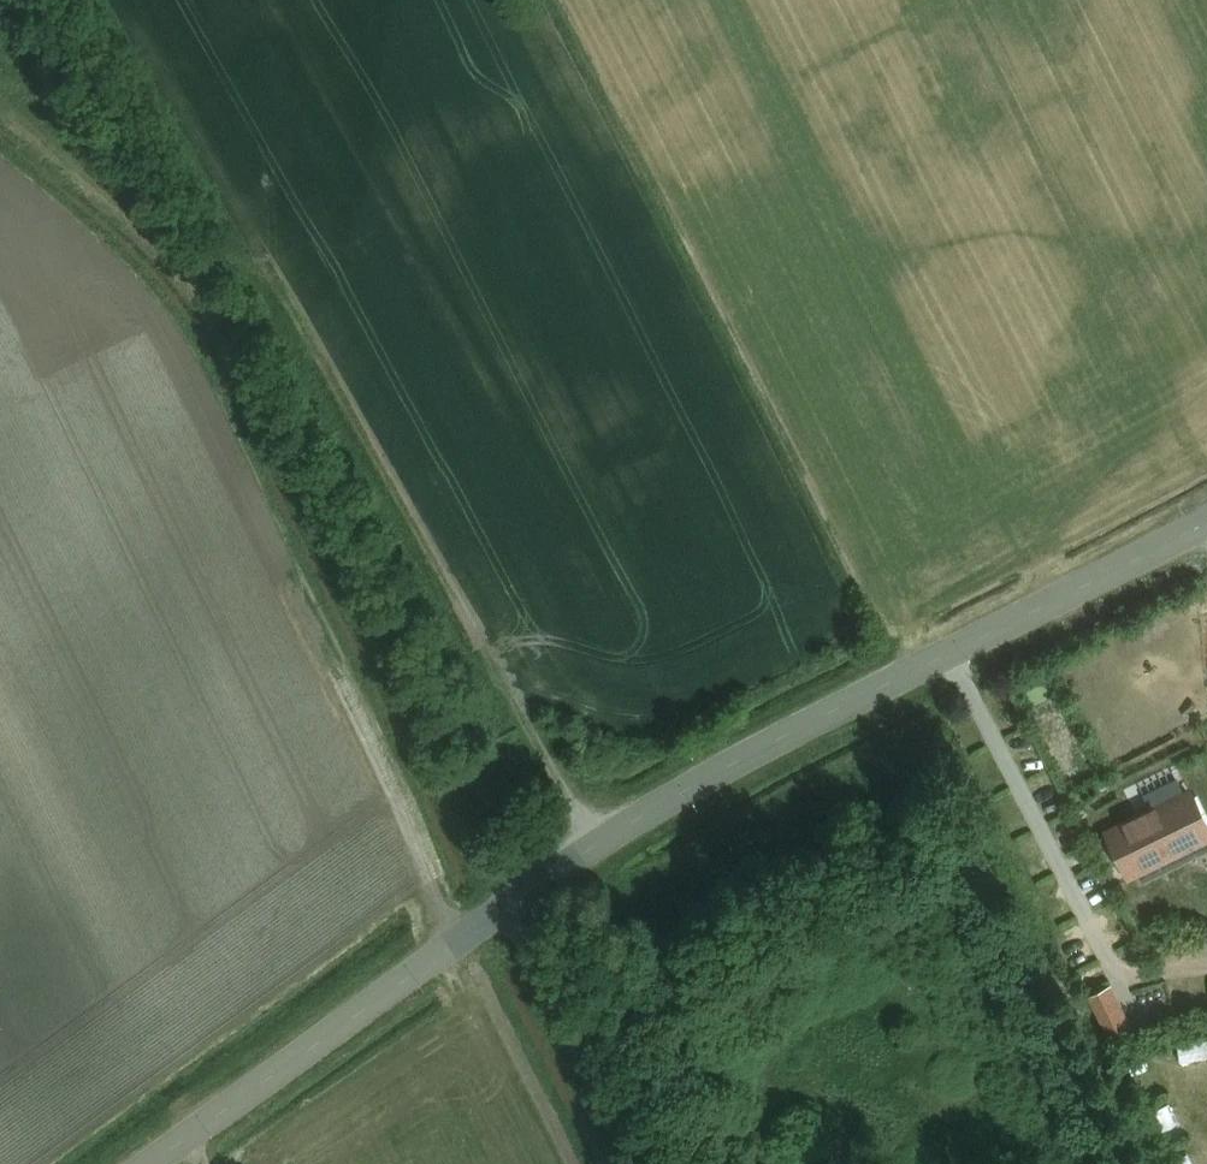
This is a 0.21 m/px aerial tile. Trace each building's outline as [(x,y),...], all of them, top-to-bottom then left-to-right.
[(1115,829),(1137,872),(1206,837),(1206,827),(1189,792),(1115,829)]
